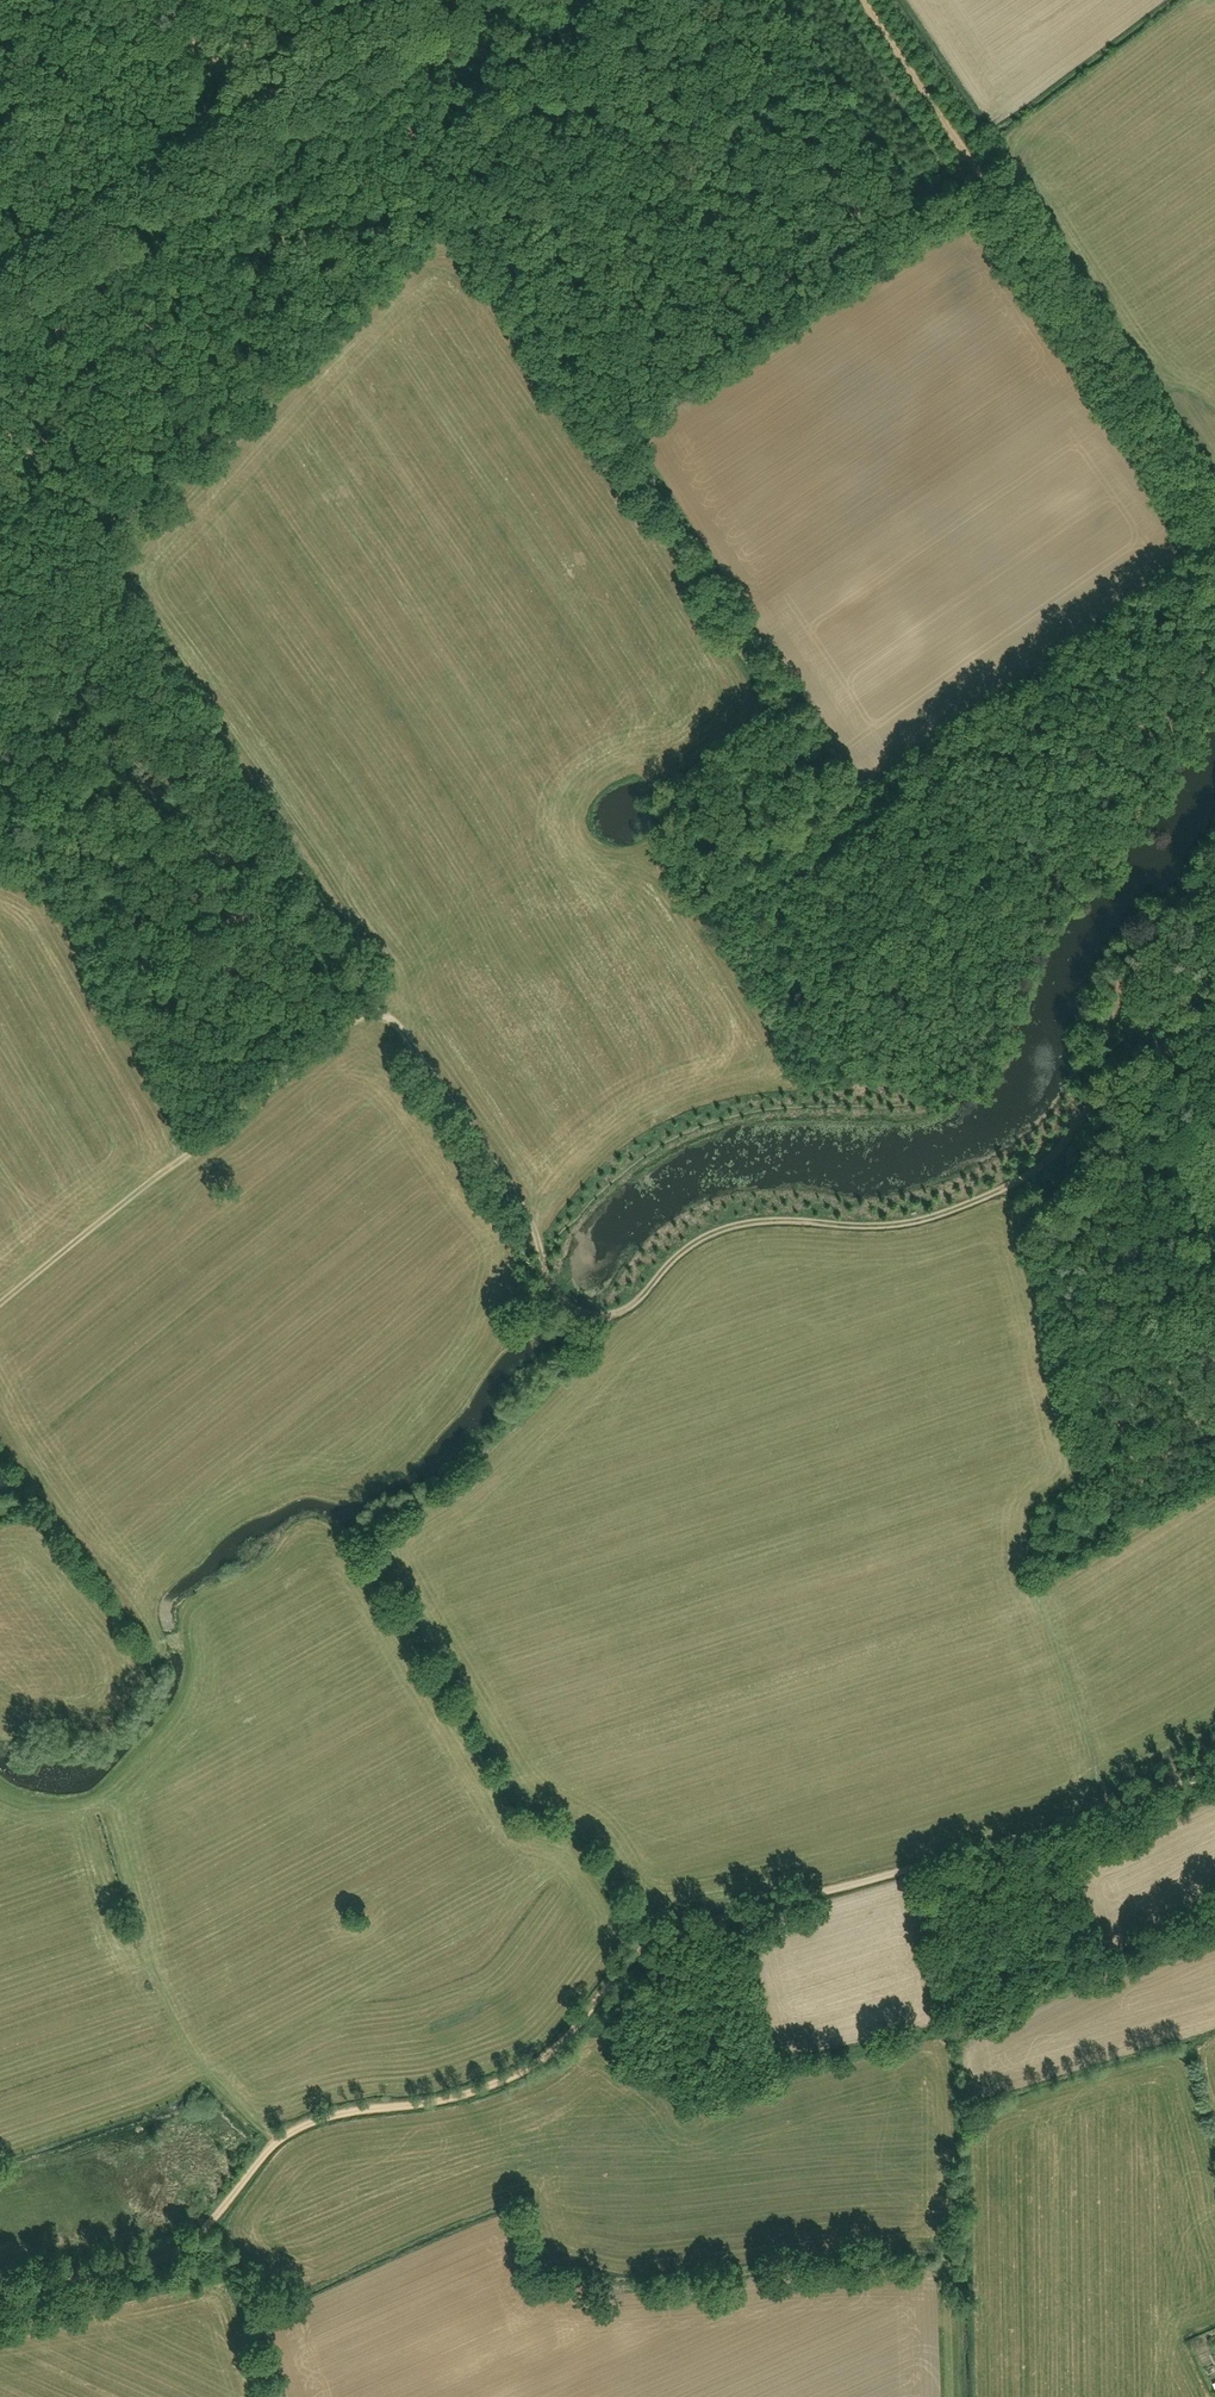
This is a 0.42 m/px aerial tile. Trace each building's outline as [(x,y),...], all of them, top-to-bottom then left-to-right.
[(19,1498),(13,1483),(0,1488),(0,1506),(19,1498)]
